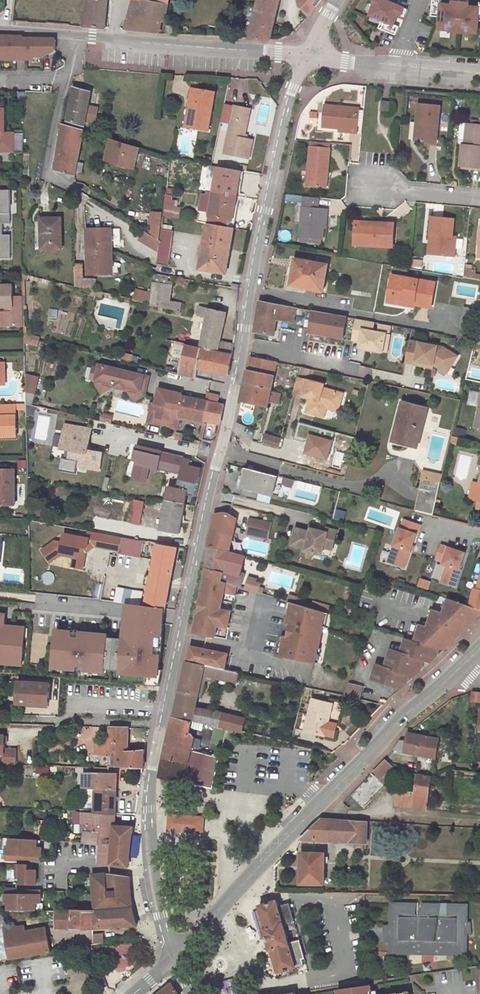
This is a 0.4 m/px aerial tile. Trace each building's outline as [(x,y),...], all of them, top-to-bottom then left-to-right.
[(84,27),(104,28),(107,0),(87,0),(84,27)] [(127,18),(124,30),(159,33),(162,22),(164,22),(168,4),(144,0),(140,21),(128,18),(127,18)] [(143,0),(132,0),(128,18),(140,21),(144,0),(143,0)] [(249,38),(271,40),(280,0),(258,0),(249,38)] [(312,11),(321,0),(303,0),(302,2),(307,7),(312,11)] [(408,9),(384,0),(376,0),(374,5),(375,5),(371,16),(383,20),(380,28),(396,35),(400,27),(395,25),(399,15),(405,17),(408,9)] [(432,16),(440,17),(438,29),(451,30),(451,32),(466,33),(466,32),(477,33),(478,21),(479,21),(479,2),(479,8),(468,7),(469,0),(464,0),(453,0),(453,6),(442,5),(443,0),(434,0),(432,16)] [(303,12),(308,16),(312,11),(307,7),(303,12)] [(26,59),(26,56),(43,57),(55,51),(54,39),(22,38),(21,37),(2,36),(1,37),(0,37),(0,59),(26,59)] [(91,92),(74,88),(68,121),(85,127),(91,92)] [(195,103),(197,89),(190,88),(188,102),(191,102),(195,103)] [(216,93),(197,89),(195,103),(191,102),(187,126),(209,131),(216,93)] [(391,102),(382,101),(381,111),(390,112),(391,102)] [(418,105),(416,123),(420,123),(418,141),(436,143),(439,107),(418,105)] [(250,110),(234,106),(233,108),(224,106),(221,121),(230,123),(224,154),(248,159),(252,140),(244,138),(250,110)] [(350,129),(349,132),(357,132),(359,109),(324,106),(322,127),(339,128),(350,129)] [(14,152),(14,133),(5,133),(5,109),(0,109),(0,152),(14,152)] [(62,125),(59,151),(78,158),(83,131),(62,125)] [(470,125),(467,145),(464,144),(462,144),(460,165),(479,167),(479,126),(470,125)] [(139,149),(111,141),(105,160),(134,169),(139,149)] [(328,172),(330,149),(310,147),(306,186),(324,187),(326,172),(328,172)] [(56,170),(75,175),(78,158),(59,151),(56,170)] [(241,171),(212,166),(211,166),(208,178),(211,179),(209,191),(237,196),(241,171)] [(167,189),(164,216),(179,219),(181,209),(171,207),(173,189),(167,189)] [(11,191),(0,191),(0,259),(11,259),(11,235),(4,235),(4,224),(11,224),(11,191)] [(237,196),(209,191),(207,191),(206,195),(202,194),(199,210),(209,213),(207,224),(229,228),(230,220),(232,220),(237,196)] [(319,198),(304,196),(299,237),(301,238),(320,240),(322,240),(323,228),(324,218),(326,218),(327,209),(318,208),(319,198)] [(432,217),(429,244),(433,244),(431,254),(455,256),(457,237),(452,237),(454,220),(432,217)] [(61,218),(41,219),(41,249),(61,249),(61,218)] [(372,227),(356,227),(355,245),(393,247),(394,224),(372,223),(372,227)] [(163,224),(161,241),(160,245),(158,263),(169,265),(174,231),(172,230),(173,227),(163,224)] [(229,228),(207,224),(199,269),(226,274),(234,229),(229,228)] [(87,229),(88,252),(88,259),(88,275),(113,274),(111,229),(87,229)] [(161,241),(143,231),(136,242),(156,255),(160,245),(161,241)] [(290,286),(323,291),(328,264),(295,259),(290,286)] [(75,264),(75,286),(91,290),(93,280),(84,278),(83,264),(75,264)] [(169,276),(154,273),(153,283),(167,285),(169,276)] [(415,304),(431,307),(435,283),(407,278),(407,282),(391,279),(389,290),(393,291),(391,299),(403,302),(404,299),(415,301),(415,304)] [(153,283),(151,295),(150,304),(168,308),(169,300),(172,286),(167,285),(153,283)] [(23,325),(23,297),(13,297),(13,285),(0,285),(0,307),(6,307),(6,312),(3,312),(4,326),(23,325)] [(150,304),(151,295),(136,292),(134,300),(150,304)] [(182,303),(169,300),(168,308),(180,310),(182,303)] [(295,308),(261,301),(259,301),(254,332),(274,335),(275,319),(293,321),(295,308)] [(183,356),(180,373),(191,376),(197,377),(199,368),(228,376),(233,344),(220,341),(226,313),(199,306),(197,315),(207,317),(200,348),(176,343),(173,354),(183,356)] [(346,317),(314,311),(310,333),(342,338),(346,317)] [(373,322),(355,319),(351,340),(360,341),(359,344),(363,344),(362,348),(382,352),(385,334),(385,332),(389,333),(391,327),(378,325),(377,332),(372,331),(373,322)] [(457,337),(474,340),(476,331),(461,327),(459,327),(457,337)] [(39,340),(27,337),(25,343),(38,346),(39,340)] [(442,346),(408,340),(405,363),(415,364),(416,361),(433,364),(435,364),(439,367),(442,361),(450,366),(457,354),(442,346)] [(264,359),(255,357),(251,356),(248,371),(275,377),(278,362),(264,359)] [(442,361),(439,367),(447,371),(450,366),(442,361)] [(105,366),(100,365),(97,379),(102,380),(105,366)] [(142,384),(144,375),(105,366),(102,380),(97,379),(96,383),(102,393),(112,387),(112,386),(113,383),(130,387),(129,390),(129,391),(135,401),(145,394),(147,386),(142,384)] [(272,390),(275,377),(248,371),(245,384),(272,390)] [(38,377),(25,374),(25,392),(34,394),(38,377)] [(298,378),(294,393),(310,399),(312,399),(311,404),(309,403),(306,412),(324,417),(327,408),(329,409),(330,404),(339,406),(342,394),(323,388),(324,385),(298,378)] [(245,384),(241,402),(268,408),(269,403),(272,392),(272,390),(245,384)] [(208,401),(182,395),(182,393),(160,388),(156,404),(153,403),(152,407),(159,409),(156,424),(170,427),(173,419),(179,420),(179,419),(179,416),(204,421),(220,424),(224,405),(208,401)] [(34,394),(25,392),(25,398),(33,400),(34,394)] [(282,394),(272,392),(269,403),(279,405),(282,394)] [(402,402),(392,441),(418,447),(427,409),(402,402)] [(0,405),(0,437),(15,437),(15,409),(15,404),(0,405)] [(159,409),(152,407),(149,422),(156,424),(159,409)] [(203,425),(203,423),(204,421),(179,416),(179,419),(203,425)] [(177,429),(179,420),(173,419),(170,427),(177,429)] [(207,425),(203,423),(203,425),(199,438),(202,440),(207,425)] [(64,432),(90,437),(90,436),(91,430),(65,425),(64,432)] [(78,466),(100,470),(103,453),(88,450),(90,436),(90,437),(64,432),(61,450),(66,450),(65,458),(61,457),(59,470),(76,473),(78,466)] [(279,448),(282,438),(266,434),(264,443),(279,448)] [(163,451),(137,445),(134,460),(137,460),(133,479),(146,482),(149,467),(154,468),(153,470),(158,471),(158,469),(163,451)] [(349,461),(353,448),(344,446),(340,459),(346,461),(349,461)] [(170,452),(163,451),(158,469),(165,471),(170,452)] [(184,456),(170,452),(165,471),(180,474),(177,487),(188,489),(187,494),(194,496),(201,468),(189,465),(190,459),(183,458),(184,456)] [(15,505),(14,469),(0,470),(0,505),(15,505)] [(246,476),(243,487),(272,495),(277,477),(248,469),(246,476)] [(239,486),(243,487),(246,476),(242,475),(237,484),(239,486)] [(284,477),(283,485),(293,487),(295,479),(284,477)] [(422,478),(414,510),(422,512),(433,515),(441,483),(422,478)] [(297,498),(318,501),(321,485),(295,481),(294,487),(299,488),(297,498)] [(472,500),(477,483),(473,482),(469,499),(472,500)] [(166,500),(185,505),(187,494),(188,489),(177,487),(168,486),(166,500)] [(180,533),(185,505),(166,500),(161,529),(180,533)] [(144,502),(135,501),(131,522),(140,524),(144,502)] [(213,529),(209,546),(212,547),(230,551),(234,534),(238,519),(230,514),(226,513),(217,514),(213,529)] [(273,523),(250,517),(247,533),(269,539),(273,523)] [(391,563),(405,568),(416,534),(418,535),(421,525),(405,519),(401,529),(400,528),(394,546),(396,547),(391,563)] [(331,541),(336,542),(339,531),(329,528),(328,530),(324,529),(324,532),(313,529),(312,531),(299,528),(294,545),(306,548),(304,556),(313,559),(315,553),(324,555),(326,548),(329,549),(331,541)] [(119,551),(122,537),(88,531),(87,538),(64,534),(62,543),(55,541),(42,550),(50,562),(61,554),(74,557),(73,561),(83,562),(85,553),(84,550),(87,548),(89,550),(95,546),(119,551)] [(158,544),(174,547),(177,535),(161,532),(160,537),(143,533),(142,541),(144,541),(154,543),(158,544)] [(129,539),(122,537),(119,551),(118,553),(130,555),(133,539),(129,539)] [(144,541),(142,541),(133,539),(130,555),(140,557),(144,541)] [(177,547),(174,547),(158,544),(154,561),(152,575),(171,580),(177,547)] [(465,553),(441,545),(437,559),(444,562),(443,564),(447,565),(441,582),(455,587),(461,570),(459,569),(465,553)] [(388,562),(391,563),(396,547),(394,546),(388,562)] [(223,574),(221,581),(231,584),(236,586),(242,588),(247,574),(242,572),(247,556),(230,551),(212,547),(206,570),(207,570),(223,574)] [(223,574),(207,570),(193,634),(214,638),(217,627),(227,628),(231,612),(220,610),(224,592),(235,594),(236,586),(231,584),(221,581),(223,574)] [(152,575),(152,576),(150,584),(169,589),(171,580),(152,575)] [(470,606),(477,609),(479,609),(479,579),(478,589),(474,589),(470,606)] [(169,589),(150,584),(150,586),(147,604),(166,608),(169,589)] [(115,602),(118,587),(108,585),(105,601),(115,602)] [(144,592),(123,588),(119,603),(127,604),(141,606),(144,592)] [(475,615),(477,609),(470,606),(448,599),(443,613),(432,610),(431,614),(428,624),(427,628),(420,625),(415,641),(434,647),(439,649),(443,650),(451,643),(449,642),(451,635),(457,637),(477,616),(475,615)] [(322,629),(325,613),(292,603),(288,625),(290,625),(287,637),(285,637),(281,656),(315,663),(318,648),(322,629)] [(54,663),(66,663),(66,669),(77,669),(77,666),(85,667),(85,670),(105,672),(105,670),(121,671),(121,673),(125,673),(125,679),(136,679),(135,683),(160,685),(163,669),(159,669),(160,654),(155,654),(156,638),(161,638),(163,623),(166,609),(141,606),(127,604),(125,630),(129,630),(128,638),(108,637),(108,634),(101,634),(100,639),(94,639),(94,633),(79,632),(79,637),(73,637),(73,631),(56,630),(55,647),(54,663)] [(22,665),(24,632),(3,630),(3,626),(4,614),(0,614),(0,663),(22,665)] [(415,641),(406,638),(401,653),(390,650),(385,667),(376,665),(371,680),(400,689),(401,688),(403,681),(405,674),(409,675),(413,676),(415,669),(417,670),(419,662),(420,659),(430,661),(432,655),(434,647),(415,641)] [(190,648),(187,663),(204,667),(205,666),(225,670),(227,655),(190,648)] [(225,670),(205,666),(204,667),(187,663),(186,663),(179,692),(198,696),(202,679),(203,675),(215,677),(236,680),(238,673),(225,670)] [(49,684),(18,682),(17,704),(48,705),(49,684)] [(349,683),(343,696),(360,699),(362,686),(349,683)] [(179,692),(176,704),(196,708),(198,696),(179,692)] [(333,704),(313,699),(306,731),(325,735),(326,734),(328,722),(333,704)] [(176,704),(172,717),(193,721),(196,708),(176,704)] [(193,721),(203,724),(205,724),(208,710),(196,708),(193,721)] [(222,713),(208,710),(205,724),(219,727),(222,713)] [(227,729),(242,732),(245,718),(222,713),(219,727),(227,729)] [(213,789),(220,758),(197,752),(203,724),(193,721),(172,717),(159,777),(192,784),(213,789)] [(337,724),(328,722),(326,734),(334,736),(337,724)] [(127,751),(128,728),(110,727),(110,741),(96,740),(95,754),(108,755),(107,765),(124,766),(124,768),(142,768),(144,750),(127,751)] [(400,740),(394,750),(434,758),(438,739),(408,734),(407,741),(400,740)] [(0,736),(0,755),(4,755),(3,765),(16,765),(16,750),(4,750),(4,736),(0,736)] [(388,759),(375,772),(382,779),(394,766),(388,759)] [(454,770),(453,778),(479,782),(479,773),(454,770)] [(396,805),(427,809),(430,789),(430,786),(432,777),(418,775),(411,772),(408,792),(397,791),(396,805)] [(93,814),(115,814),(117,775),(83,774),(83,787),(94,788),(94,805),(93,814)] [(385,787),(373,775),(351,796),(364,808),(385,787)] [(93,814),(94,805),(84,804),(83,813),(93,814)] [(128,868),(133,827),(122,826),(122,823),(115,822),(115,814),(93,814),(83,813),(82,813),(81,830),(84,831),(83,842),(83,843),(97,844),(98,864),(110,865),(128,868)] [(206,816),(168,813),(167,830),(205,833),(206,818),(206,816)] [(322,818),(301,840),(336,841),(336,819),(328,819),(322,818)] [(350,820),(336,819),(336,841),(349,842),(350,820)] [(366,842),(367,821),(350,820),(349,842),(366,842)] [(36,839),(9,838),(8,846),(5,845),(5,859),(16,860),(16,858),(16,854),(27,855),(27,858),(40,859),(40,847),(36,847),(36,839)] [(324,853),(302,853),(301,883),(324,883),(324,853)] [(27,865),(15,865),(16,878),(19,878),(19,884),(35,884),(35,870),(27,870),(27,865)] [(115,910),(132,908),(127,879),(127,878),(120,879),(119,876),(108,874),(109,888),(116,887),(116,892),(107,893),(105,874),(91,875),(94,911),(115,910)] [(7,904),(7,911),(35,911),(35,903),(40,903),(40,892),(27,892),(27,895),(16,895),(16,892),(16,890),(5,890),(5,904),(7,904)] [(277,901),(259,905),(266,928),(264,929),(269,950),(272,950),(278,972),(286,970),(286,972),(289,971),(289,969),(303,965),(301,959),(304,958),(299,940),(289,943),(283,924),(294,921),(289,904),(278,906),(277,901)] [(415,905),(391,905),(391,927),(385,927),(386,940),(391,939),(391,952),(409,953),(411,940),(422,940),(422,953),(434,953),(435,941),(446,941),(446,953),(465,953),(465,934),(471,934),(470,921),(465,921),(465,906),(447,905),(447,918),(438,918),(439,905),(422,905),(421,911),(420,911),(419,912),(419,917),(415,917),(415,905)] [(447,905),(439,905),(438,918),(447,918),(447,905)] [(136,926),(132,908),(115,910),(115,927),(136,926)] [(94,911),(93,928),(115,927),(115,910),(94,911)] [(94,911),(56,911),(56,928),(93,928),(94,911)] [(6,934),(7,940),(10,959),(50,952),(47,937),(21,940),(19,928),(5,929),(6,934)] [(7,940),(0,941),(0,955),(1,961),(10,959),(7,940)] [(411,940),(409,953),(422,953),(422,940),(411,940)] [(435,941),(434,953),(446,953),(446,941),(435,941)] [(431,962),(422,963),(423,972),(432,971),(431,962)] [(90,968),(85,970),(86,974),(88,979),(94,977),(90,968)] [(174,982),(160,993),(182,993),(174,982)] [(371,991),(370,985),(357,987),(357,990),(351,991),(350,988),(337,990),(338,993),(371,993),(371,991)]
